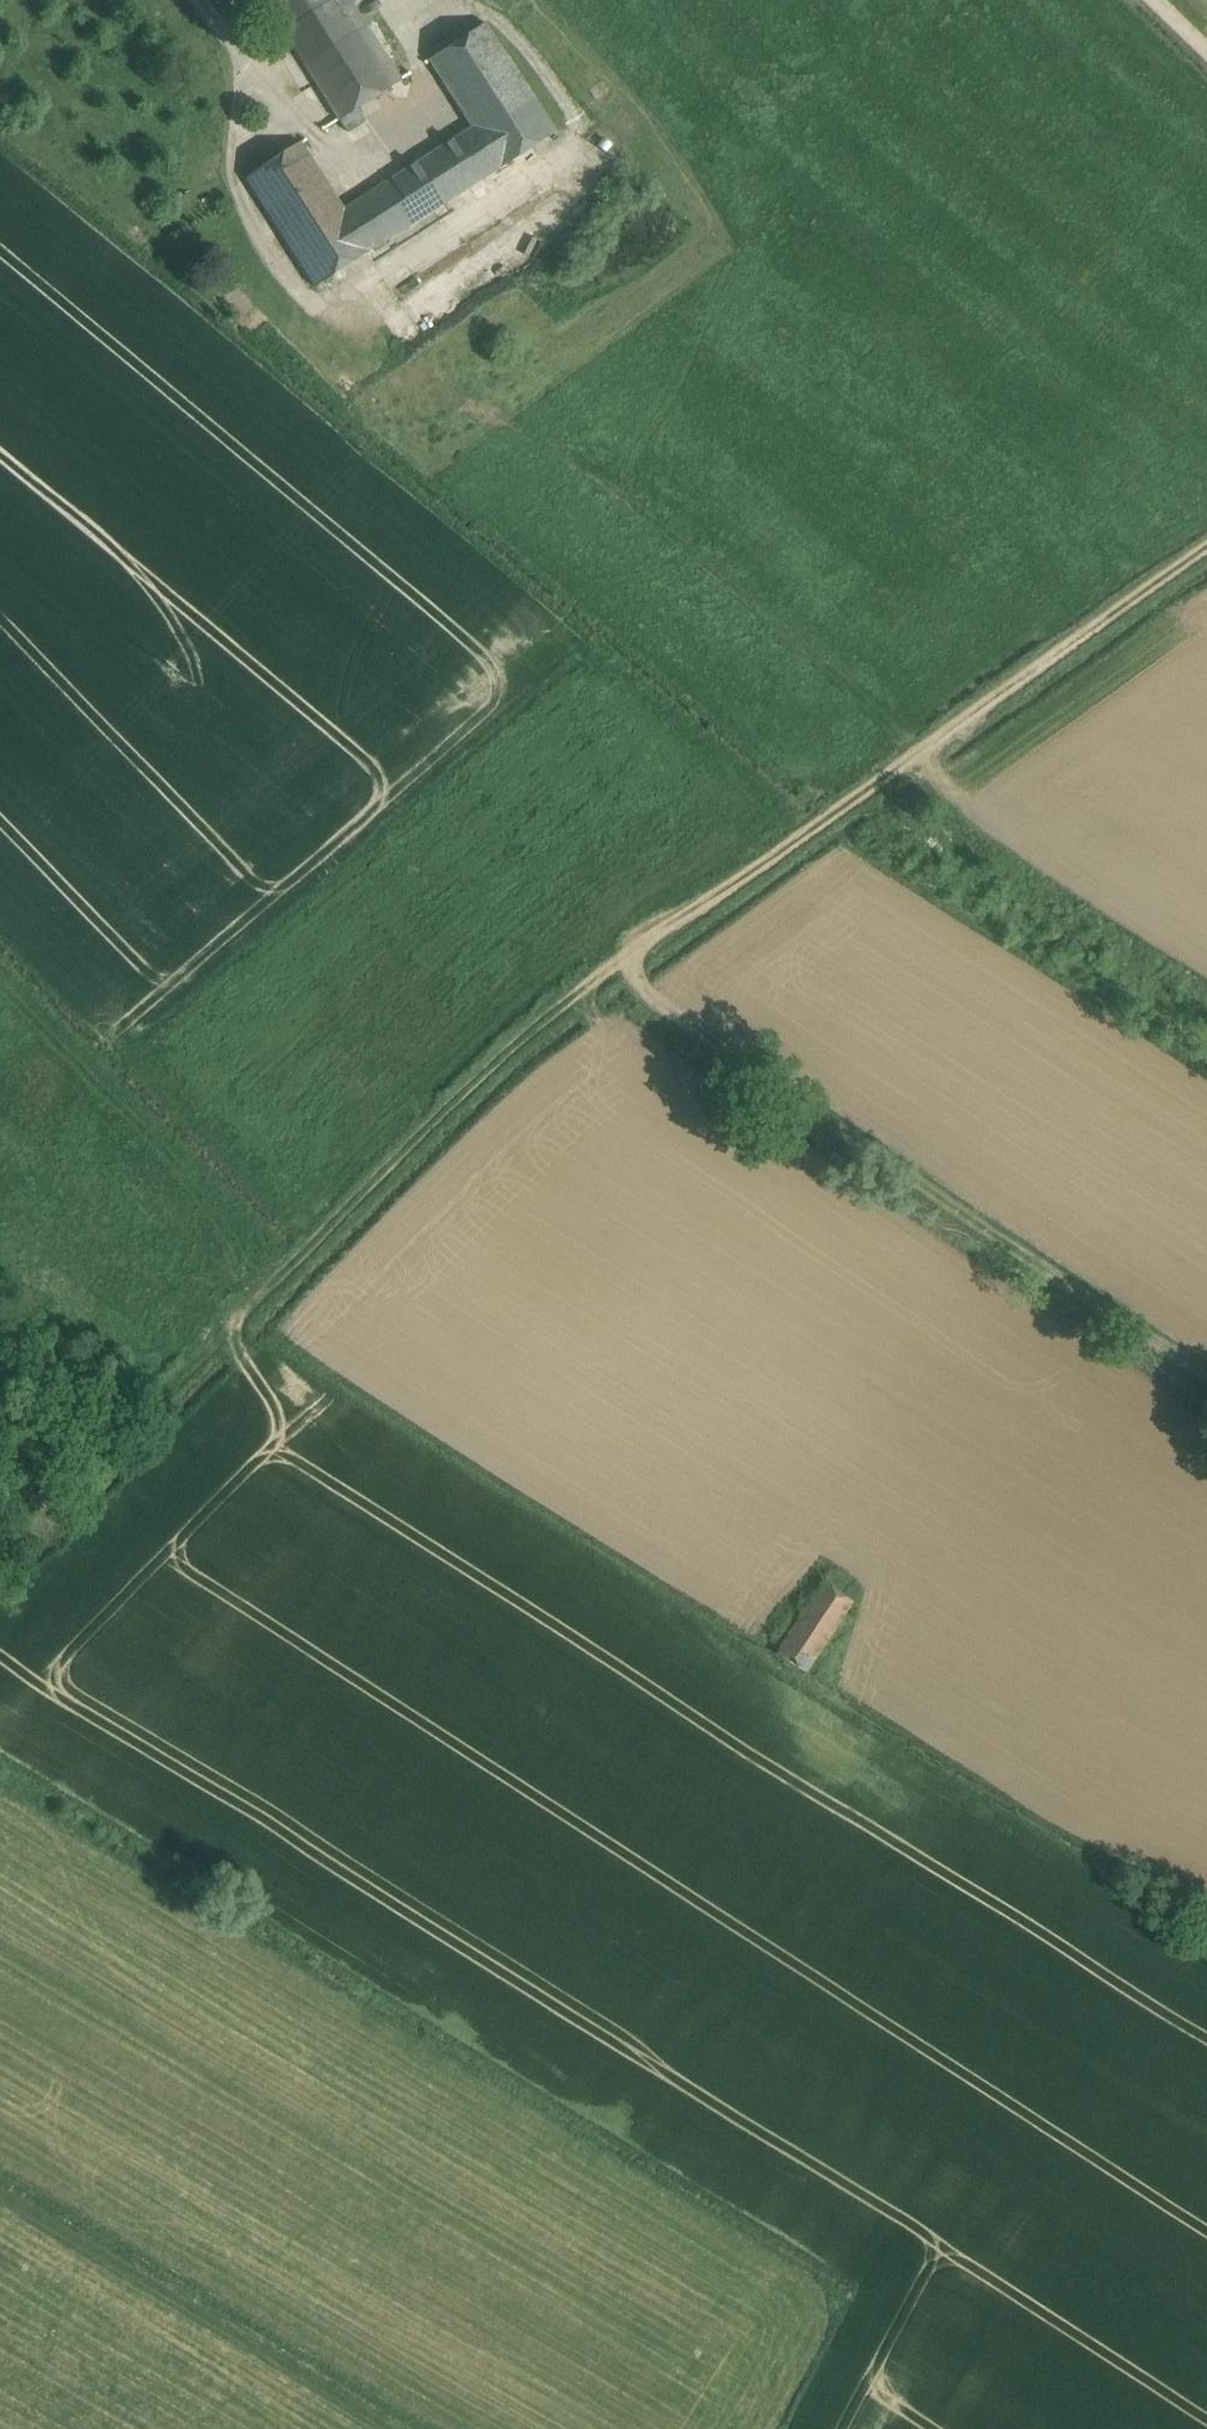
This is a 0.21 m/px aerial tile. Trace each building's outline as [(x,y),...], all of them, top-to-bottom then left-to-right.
[(266,12),(271,9),(283,27),(326,0),(258,0),(266,12)] [(283,27),(340,120),(358,108),(401,80),(351,2),(354,0),(326,0),(283,27)] [(473,127),(344,210),(301,142),(245,178),(314,286),(556,133),(486,23),(430,59),(473,127)] [(358,108),(340,120),(348,132),(366,121),(358,108)] [(825,1582),(777,1653),(804,1671),(852,1600),(825,1582)]
